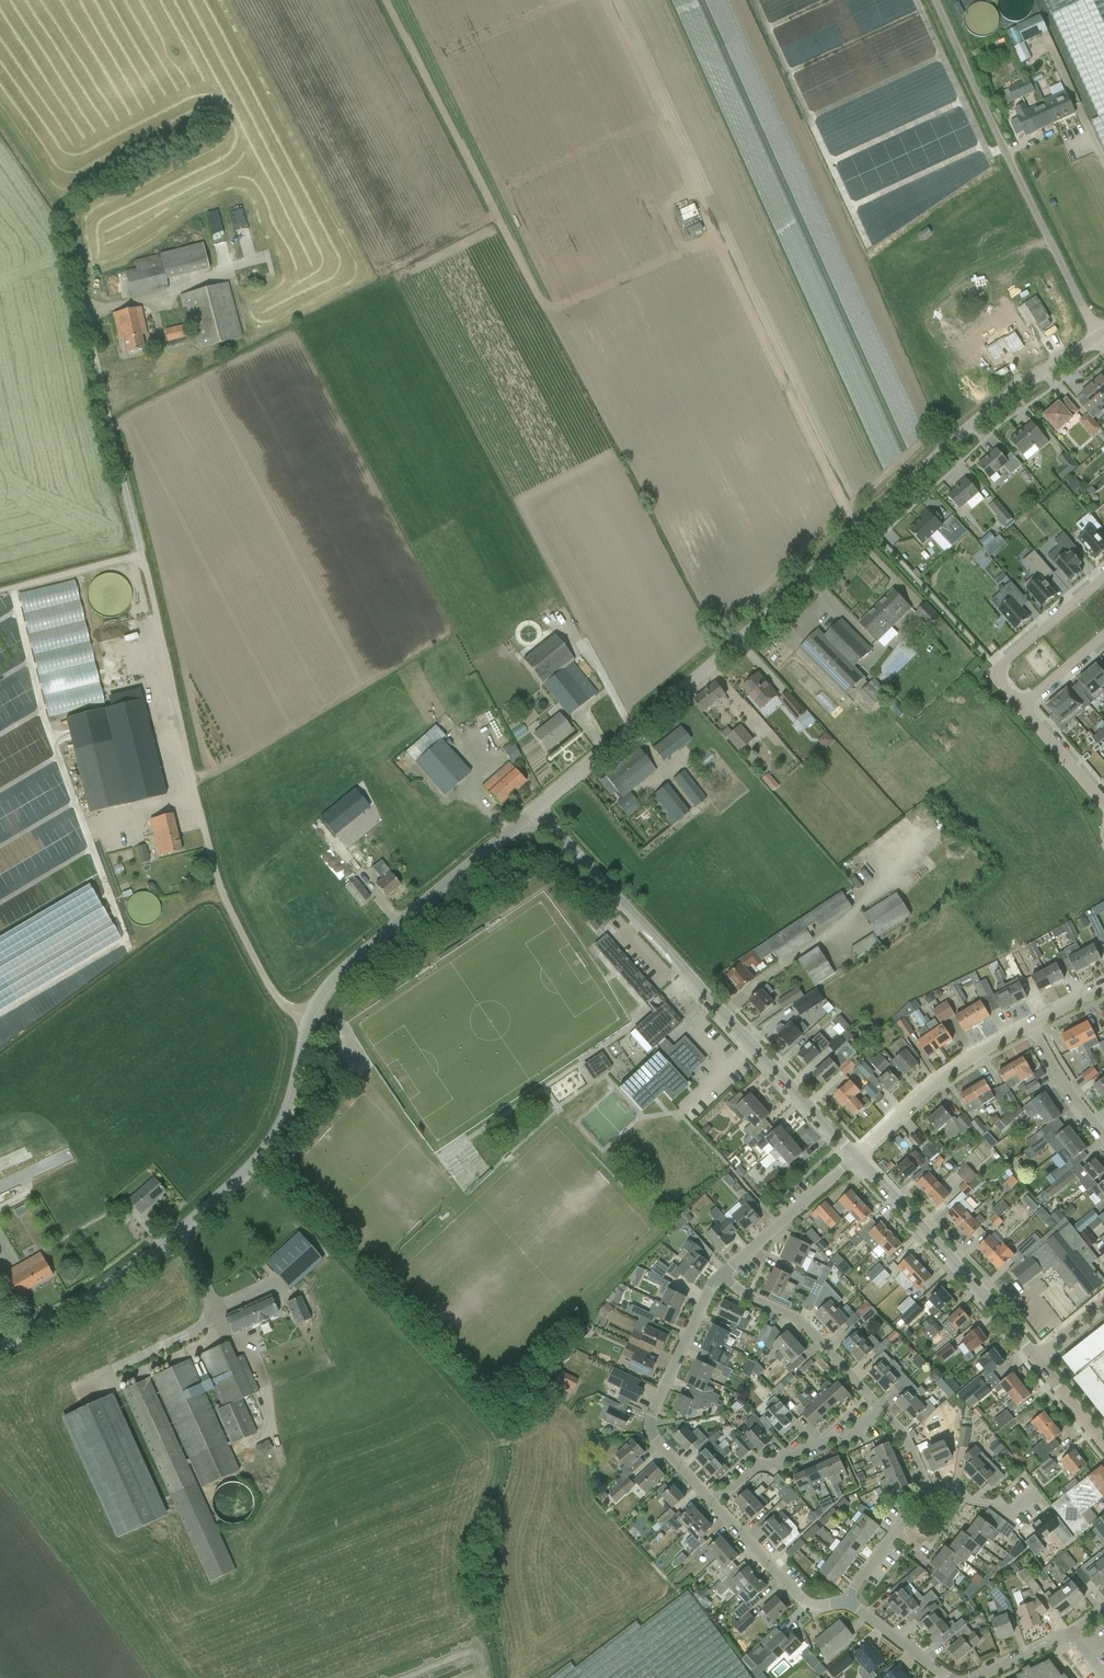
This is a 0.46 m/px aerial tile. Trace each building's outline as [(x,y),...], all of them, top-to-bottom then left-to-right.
[(1051,15),(1098,117),(1091,121),(1103,149),(1103,0),(1044,0),(1051,15)] [(959,2),(954,4),(960,16),(964,14),(959,2)] [(1017,26),(1024,43),(1048,32),(1040,15),(1017,26)] [(1032,59),(1024,43),(1017,26),(1007,31),(1013,43),(1022,63),(1032,59)] [(1004,106),(1014,102),(1035,92),(1029,80),(998,94),(1004,106)] [(1046,106),(1045,106),(1047,110),(1053,123),(1075,113),(1065,91),(1044,101),(1046,106)] [(1038,106),(1027,111),(1036,131),(1053,123),(1047,110),(1045,106),(1039,109),(1038,106)] [(236,208),(239,220),(249,218),(246,206),(236,208)] [(238,220),(239,228),(251,226),(250,219),(238,220)] [(230,237),(227,224),(218,226),(221,239),(230,237)] [(922,240),(931,233),(927,228),(919,235),(922,240)] [(166,255),(171,281),(213,273),(208,246),(166,255)] [(136,269),(125,272),(132,298),(142,295),(151,293),(150,289),(167,285),(166,281),(160,255),(145,259),(134,262),(135,265),(136,268),(145,266),(146,270),(137,273),(136,269)] [(197,350),(242,338),(227,283),(179,296),(182,308),(186,307),(197,350)] [(1047,318),(1033,296),(1020,304),(1037,332),(1046,326),(1043,321),(1047,318)] [(127,353),(138,351),(145,349),(142,335),(147,334),(141,308),(124,311),(113,314),(118,335),(117,336),(118,340),(119,340),(119,341),(124,339),(127,353)] [(192,337),(188,323),(163,329),(166,343),(192,337)] [(1011,328),(1002,334),(999,335),(1012,355),(1024,347),(1015,333),(1011,328)] [(1077,399),(1080,403),(1088,413),(1088,414),(1093,419),(1100,413),(1095,408),(1102,403),(1100,401),(1103,398),(1103,379),(1101,376),(1082,393),(1083,394),(1077,399)] [(1044,416),(1057,432),(1073,418),(1072,417),(1078,412),(1066,399),(1056,407),(1056,406),(1044,416)] [(1088,414),(1079,421),(1093,437),(1101,430),(1093,419),(1088,414)] [(1049,442),(1032,422),(1010,441),(1023,456),(1037,444),(1040,448),(1039,449),(1040,450),(1049,442)] [(997,449),(977,465),(989,480),(1004,467),(1011,475),(1022,466),(1011,453),(1005,458),(997,449)] [(1083,451),(1077,455),(1083,462),(1088,457),(1083,451)] [(1065,453),(1058,460),(1070,474),(1077,467),(1065,453)] [(1031,477),(1025,471),(1021,474),(1027,481),(1031,477)] [(959,510),(979,493),(966,478),(957,485),(959,487),(948,496),(959,510)] [(1076,479),(1068,486),(1074,492),(1081,486),(1076,479)] [(924,499),(915,508),(919,512),(928,503),(924,499)] [(1004,526),(1006,529),(1014,522),(996,500),(989,507),(997,517),(996,518),(1003,526),(1004,526)] [(921,519),(909,530),(923,545),(937,531),(952,547),(968,532),(953,516),(942,525),(928,510),(920,518),(921,519)] [(1077,541),(1083,547),(1085,546),(1095,559),(1103,551),(1103,546),(1101,542),(1102,541),(1097,536),(1096,537),(1094,534),(1101,528),(1089,513),(1082,519),(1088,528),(1082,533),(1084,535),(1077,541)] [(1065,554),(1053,563),(1070,582),(1082,572),(1078,567),(1081,564),(1069,550),(1074,545),(1064,533),(1054,542),(1065,554)] [(989,546),(984,551),(990,558),(995,554),(989,546)] [(1034,551),(1022,562),(1034,576),(1023,586),(1026,589),(1041,608),(1056,595),(1045,581),(1054,573),(1034,551)] [(916,569),(912,572),(918,579),(922,576),(916,569)] [(1003,573),(995,580),(998,584),(1006,577),(1003,573)] [(1008,600),(998,610),(1015,630),(1030,617),(1013,597),(1015,595),(1007,585),(1000,591),(1008,600)] [(893,591),(860,623),(868,631),(878,641),(878,640),(884,647),(898,634),(891,627),(911,609),(901,599),(893,591)] [(915,613),(929,628),(940,618),(926,603),(915,613)] [(800,648),(808,656),(846,694),(862,678),(852,668),(871,650),(849,628),(842,620),(833,629),(825,637),(818,630),(800,648)] [(542,684),(573,659),(553,635),(523,660),(542,684)] [(970,663),(976,658),(959,640),(953,646),(970,663)] [(892,664),(898,670),(907,662),(901,656),(892,664)] [(544,686),(561,707),(568,716),(596,693),(573,663),(544,686)] [(1103,692),(1103,673),(1097,665),(1088,673),(1103,692)] [(1088,673),(1078,681),(1095,701),(1103,693),(1103,692),(1088,673)] [(743,687),(750,696),(761,708),(777,695),(766,682),(759,674),(743,687)] [(726,695),(723,692),(716,683),(694,699),(701,708),(704,712),(726,695)] [(870,683),(860,693),(873,707),(881,699),(887,693),(888,692),(878,683),(874,687),(870,683)] [(1074,718),(1084,710),(1066,690),(1057,698),(1074,718)] [(788,693),(780,700),(797,720),(801,717),(809,726),(815,721),(807,711),(805,713),(788,693)] [(887,693),(881,699),(900,719),(906,712),(887,693)] [(510,714),(523,704),(517,696),(503,706),(510,714)] [(1052,703),(1048,706),(1060,720),(1055,724),(1062,733),(1067,728),(1065,726),(1074,718),(1057,698),(1056,697),(1050,702),(1052,703)] [(143,700),(66,718),(89,813),(166,794),(143,700)] [(534,735),(540,742),(546,750),(571,730),(559,715),(534,735)] [(514,733),(522,741),(532,732),(524,724),(514,733)] [(732,732),(728,727),(721,733),(727,740),(728,740),(739,752),(753,740),(740,725),(732,732)] [(436,726),(406,753),(415,763),(441,740),(445,736),(436,726)] [(690,740),(687,736),(680,727),(653,749),(659,757),(663,761),(690,740)] [(500,731),(507,744),(513,741),(506,728),(500,731)] [(833,753),(841,744),(831,734),(823,743),(833,753)] [(471,773),(463,765),(441,740),(415,763),(444,796),(471,773)] [(798,741),(790,743),(794,754),(801,752),(798,741)] [(522,759),(514,744),(504,749),(512,765),(522,759)] [(656,771),(646,758),(639,749),(605,777),(599,781),(611,796),(617,792),(622,798),(656,771)] [(525,782),(508,763),(482,786),(500,805),(525,782)] [(695,807),(706,798),(700,791),(684,771),(673,780),(695,807)] [(780,800),(787,795),(768,773),(762,779),(780,800)] [(667,784),(649,799),(671,826),(689,812),(667,784)] [(355,790),(321,817),(335,835),(369,807),(355,790)] [(628,817),(641,806),(630,793),(616,804),(623,813),(624,812),(628,817)] [(159,857),(171,854),(182,851),(173,814),(162,817),(150,819),(159,857)] [(136,847),(140,864),(149,862),(145,845),(136,847)] [(400,885),(390,873),(383,864),(375,871),(382,879),(375,885),(385,897),(400,885)] [(869,871),(865,874),(871,882),(875,879),(869,871)] [(860,878),(855,881),(861,892),(867,889),(860,878)] [(359,906),(370,897),(356,880),(345,889),(359,906)] [(814,929),(812,926),(817,922),(821,929),(853,908),(842,891),(731,965),(735,970),(728,975),(741,990),(749,983),(753,979),(745,970),(753,965),(756,968),(764,963),(762,960),(773,953),(778,961),(813,938),(809,933),(814,929)] [(911,916),(896,893),(863,915),(875,933),(878,937),(911,916)] [(1098,905),(1093,909),(1096,916),(1102,912),(1098,905)] [(1085,913),(1100,942),(1103,940),(1103,931),(1096,916),(1093,909),(1085,913)] [(592,919),(588,923),(595,931),(600,927),(597,924),(592,918),(592,919)] [(1085,918),(1080,920),(1084,928),(1089,925),(1085,918)] [(1070,930),(1074,929),(1071,922),(1064,926),(1068,933),(1071,931),(1070,930)] [(1071,940),(1078,936),(1074,929),(1070,930),(1071,931),(1068,933),(1071,940)] [(857,958),(880,943),(877,938),(874,933),(851,948),(857,958)] [(602,938),(594,945),(602,954),(636,992),(647,1005),(649,1004),(657,997),(658,995),(613,944),(608,938),(605,935),(602,938)] [(1034,951),(1038,949),(1034,942),(1027,946),(1032,954),(1035,952),(1034,951)] [(1076,944),(1059,953),(1064,963),(1069,973),(1074,970),(1076,973),(1089,966),(1081,952),(1076,944)] [(1081,952),(1089,966),(1101,960),(1097,950),(1094,945),(1081,952)] [(815,986),(835,973),(818,948),(798,961),(815,986)] [(1035,952),(1032,954),(1035,961),(1042,957),(1038,949),(1034,951),(1035,952)] [(1025,977),(1017,962),(1013,954),(1007,957),(1019,980),(1025,977)] [(997,962),(998,962),(1001,968),(1010,963),(1007,957),(997,962)] [(1025,977),(1031,975),(1023,959),(1017,962),(1025,977)] [(1057,964),(1045,971),(1052,985),(1064,979),(1060,969),(1057,964)] [(999,982),(1002,980),(1006,978),(1001,970),(998,971),(999,973),(996,974),(999,982)] [(955,987),(952,989),(956,996),(959,994),(960,995),(963,993),(958,985),(970,979),(981,999),(987,996),(980,983),(974,971),(952,983),(955,987)] [(1039,992),(1052,985),(1045,971),(1032,977),(1034,982),(1039,992)] [(1005,984),(1015,1004),(1027,998),(1020,983),(1018,984),(1015,979),(1005,984)] [(986,980),(980,983),(987,996),(988,997),(993,994),(986,980)] [(999,982),(1001,984),(997,986),(1000,993),(994,996),(1002,1011),(1015,1004),(1005,984),(1002,980),(999,982)] [(761,1014),(770,1007),(774,1003),(768,996),(773,991),(768,985),(762,990),(750,1001),(761,1014)] [(799,988),(778,1001),(783,1010),(793,1003),(793,1004),(804,997),(799,988)] [(804,997),(793,1004),(800,1016),(816,1006),(825,1001),(817,989),(807,995),(804,997)] [(935,993),(934,996),(936,999),(939,999),(942,997),(942,994),(940,991),(937,991),(935,993)] [(931,994),(925,998),(929,1003),(934,1000),(931,994)] [(981,1002),(968,1010),(977,1025),(990,1018),(981,1002)] [(675,1014),(665,1003),(657,1010),(635,1029),(652,1048),(682,1022),(675,1014)] [(941,1009),(948,1020),(955,1015),(948,1004),(941,1009)] [(948,1020),(941,1009),(934,1013),(941,1024),(948,1020)] [(955,1017),(959,1023),(965,1032),(977,1025),(968,1010),(955,1017)] [(921,1020),(924,1018),(919,1011),(913,1015),(917,1021),(920,1019),(921,1020)] [(897,1014),(894,1017),(906,1038),(913,1034),(904,1018),(901,1020),(897,1014)] [(839,1024),(845,1031),(847,1030),(850,1027),(841,1017),(836,1021),(839,1024)] [(867,1017),(861,1021),(866,1028),(873,1023),(867,1017)] [(917,1021),(922,1028),(918,1031),(923,1039),(918,1043),(922,1048),(928,1057),(940,1049),(925,1026),(928,1024),(924,1018),(921,1020),(920,1019),(917,1021)] [(925,1026),(940,1049),(952,1040),(946,1031),(943,1026),(940,1028),(934,1020),(928,1024),(925,1026)] [(1088,1022),(1075,1029),(1083,1045),(1086,1051),(1090,1049),(1099,1044),(1096,1038),(1088,1022)] [(790,1046),(798,1039),(802,1035),(801,1035),(807,1029),(802,1024),(797,1029),(791,1023),(786,1029),(784,1026),(780,1025),(776,1029),(777,1033),(790,1046)] [(1079,1055),(1083,1053),(1086,1051),(1083,1045),(1075,1029),(1062,1036),(1070,1051),(1076,1048),(1079,1055)] [(845,1031),(840,1036),(828,1046),(834,1052),(845,1042),(846,1043),(847,1042),(852,1039),(845,1031)] [(640,1068),(620,1087),(642,1111),(663,1093),(671,1102),(690,1085),(688,1083),(692,1079),(688,1075),(704,1059),(684,1037),(673,1048),(666,1040),(656,1050),(657,1052),(640,1068)] [(901,1070),(906,1075),(918,1065),(906,1051),(910,1048),(902,1038),(892,1046),(899,1055),(892,1060),(884,1051),(880,1054),(898,1073),(901,1070)] [(805,1049),(798,1055),(808,1066),(816,1058),(820,1054),(816,1049),(812,1045),(813,1043),(812,1041),(804,1048),(805,1049)] [(838,1069),(856,1052),(847,1042),(846,1043),(845,1042),(834,1052),(837,1056),(831,1062),(830,1060),(815,1073),(824,1083),(839,1070),(838,1069)] [(1091,1059),(1094,1058),(1090,1049),(1086,1051),(1083,1053),(1087,1060),(1090,1058),(1091,1059)] [(585,1064),(583,1066),(584,1067),(587,1072),(587,1073),(588,1074),(593,1081),(612,1068),(608,1061),(602,1053),(585,1064)] [(899,1081),(894,1076),(898,1073),(880,1054),(880,1055),(880,1054),(870,1062),(884,1076),(878,1082),(887,1092),(899,1081)] [(1021,1083),(1028,1078),(1033,1075),(1023,1058),(1011,1065),(1021,1083)] [(1087,1082),(1098,1073),(1093,1067),(1097,1065),(1094,1058),(1091,1059),(1090,1058),(1087,1060),(1091,1068),(1081,1075),(1087,1082)] [(850,1060),(839,1070),(846,1076),(856,1067),(850,1060)] [(865,1063),(858,1069),(868,1080),(874,1073),(865,1063)] [(1010,1089),(1015,1086),(1021,1083),(1011,1065),(998,1072),(1005,1083),(1006,1083),(1010,1089)] [(1093,1086),(1102,1098),(1103,1096),(1103,1078),(1093,1086)] [(855,1097),(855,1098),(861,1093),(851,1081),(841,1090),(833,1097),(843,1108),(845,1106),(846,1106),(855,1097)] [(1003,1097),(998,1087),(991,1091),(985,1081),(973,1088),(983,1105),(989,1101),(995,1098),(1005,1115),(1011,1110),(1003,1097)] [(1029,1095),(1041,1087),(1036,1081),(1025,1088),(1029,1095)] [(880,1093),(871,1083),(864,1089),(874,1099),(880,1093)] [(971,1112),(976,1109),(983,1105),(973,1088),(960,1095),(966,1105),(967,1105),(971,1112)] [(742,1122),(746,1118),(760,1105),(751,1095),(751,1094),(750,1094),(745,1099),(740,1093),(732,1101),(727,1106),(732,1112),(733,1111),(742,1122)] [(1004,1097),(1012,1109),(1018,1104),(1011,1093),(1004,1097)] [(1031,1119),(1040,1114),(1039,1113),(1053,1104),(1045,1093),(1036,1099),(1031,1102),(1032,1102),(1028,1105),(1031,1109),(1026,1112),(1031,1119)] [(855,1097),(846,1106),(855,1116),(870,1103),(865,1098),(860,1103),(855,1098),(855,1097)] [(1061,1117),(1053,1104),(1039,1113),(1040,1114),(1048,1126),(1052,1123),(1061,1117)] [(743,1140),(747,1145),(770,1125),(765,1120),(770,1115),(769,1115),(760,1105),(746,1118),(751,1124),(744,1131),(748,1135),(743,1140)] [(928,1120),(935,1129),(938,1131),(952,1119),(948,1115),(952,1112),(947,1105),(943,1108),(928,1120)] [(1005,1127),(1023,1111),(1018,1105),(1000,1120),(1005,1127)] [(972,1125),(971,1124),(963,1115),(956,1121),(966,1131),(972,1125)] [(977,1119),(971,1124),(972,1125),(981,1135),(990,1128),(987,1124),(983,1127),(977,1119)] [(702,1130),(706,1135),(713,1129),(708,1124),(702,1130)] [(761,1150),(768,1143),(775,1150),(789,1137),(780,1127),(780,1126),(775,1131),(770,1125),(747,1145),(752,1149),(756,1145),(761,1150)] [(1056,1136),(1065,1148),(1078,1138),(1069,1127),(1056,1136)] [(1026,1142),(1030,1147),(1045,1136),(1046,1135),(1042,1130),(1026,1142)] [(919,1146),(925,1141),(918,1132),(912,1138),(919,1146)] [(987,1132),(982,1137),(992,1147),(997,1142),(987,1132)] [(1045,1136),(1030,1147),(1035,1153),(1049,1143),(1049,1142),(1045,1136)] [(789,1137),(775,1150),(770,1154),(776,1161),(782,1156),(789,1165),(803,1153),(803,1152),(802,1153),(790,1138),(789,1137)] [(1074,1159),(1078,1156),(1087,1149),(1078,1138),(1065,1148),(1074,1159)] [(939,1142),(935,1146),(939,1151),(944,1147),(939,1142)] [(939,1153),(931,1144),(921,1152),(929,1161),(939,1153)] [(903,1181),(925,1163),(915,1151),(906,1158),(908,1160),(895,1171),(903,1181)] [(938,1167),(944,1161),(939,1156),(933,1162),(938,1167)] [(1004,1160),(994,1169),(1001,1177),(1011,1167),(1004,1160)] [(1095,1180),(1096,1178),(1103,1172),(1103,1171),(1101,1168),(1102,1167),(1095,1160),(1086,1167),(1076,1176),(1077,1177),(1079,1181),(1080,1183),(1086,1191),(1090,1188),(1097,1182),(1095,1180)] [(884,1161),(879,1165),(887,1173),(891,1169),(884,1161)] [(968,1186),(977,1179),(976,1178),(977,1177),(966,1165),(957,1174),(964,1182),(958,1188),(962,1192),(968,1186)] [(917,1184),(927,1195),(939,1184),(929,1173),(931,1171),(927,1166),(920,1172),(912,1179),(917,1184)] [(742,1178),(747,1173),(742,1167),(736,1171),(742,1178)] [(1019,1182),(1026,1177),(1021,1169),(1014,1174),(1019,1182)] [(764,1181),(770,1188),(784,1177),(778,1170),(764,1181)] [(1056,1181),(1064,1176),(1059,1170),(1052,1176),(1056,1181)] [(1072,1171),(1046,1191),(1051,1198),(1077,1177),(1072,1171)] [(1006,1173),(1000,1179),(1003,1182),(1009,1177),(1006,1173)] [(728,1174),(724,1178),(731,1186),(736,1182),(728,1174)] [(1012,1176),(1008,1181),(1014,1187),(1019,1182),(1012,1176)] [(1000,1184),(995,1178),(990,1183),(995,1188),(1000,1184)] [(128,1200),(133,1206),(140,1214),(154,1202),(153,1201),(165,1191),(157,1183),(154,1179),(128,1200)] [(972,1190),(981,1182),(977,1179),(968,1186),(962,1192),(966,1196),(972,1190)] [(1099,1186),(1097,1182),(1090,1188),(1097,1197),(1097,1196),(1101,1201),(1103,1199),(1103,1182),(1099,1186)] [(950,1195),(939,1184),(927,1195),(938,1206),(946,1199),(950,1195)] [(833,1207),(840,1215),(846,1210),(849,1213),(861,1202),(851,1190),(833,1207)] [(733,1217),(738,1223),(745,1231),(759,1218),(753,1211),(759,1206),(748,1195),(739,1203),(743,1208),(733,1217)] [(1027,1196),(1023,1201),(1027,1205),(1032,1201),(1027,1196)] [(958,1227),(970,1216),(969,1215),(974,1211),(964,1200),(959,1205),(955,1208),(947,1216),(958,1227)] [(993,1224),(999,1218),(1008,1208),(1001,1201),(992,1211),(995,1214),(989,1220),(993,1224)] [(819,1216),(825,1223),(831,1229),(832,1228),(837,1224),(841,1220),(832,1210),(825,1202),(812,1214),(816,1219),(819,1216)] [(864,1221),(872,1213),(861,1202),(849,1213),(860,1225),(864,1221)] [(1072,1205),(1063,1212),(1068,1218),(1076,1211),(1072,1205)] [(686,1222),(687,1224),(693,1220),(688,1214),(691,1211),(688,1208),(679,1215),(680,1216),(686,1222)] [(1031,1218),(1038,1215),(1035,1208),(1028,1211),(1031,1218)] [(1098,1217),(1093,1211),(1073,1227),(1079,1233),(1088,1225),(1098,1217)] [(969,1238),(977,1230),(980,1227),(985,1221),(980,1215),(974,1221),(970,1216),(958,1227),(969,1238)] [(676,1220),(675,1221),(676,1222),(680,1227),(686,1222),(680,1216),(676,1220)] [(1088,1295),(1102,1285),(1101,1283),(1103,1281),(1103,1280),(1092,1264),(1098,1259),(1064,1217),(1057,1224),(1058,1225),(1041,1241),(1040,1240),(1020,1258),(1021,1259),(1010,1269),(1023,1285),(1041,1271),(1044,1275),(1054,1267),(1071,1289),(1079,1283),(1088,1295)] [(798,1218),(794,1222),(795,1224),(798,1227),(802,1223),(799,1220),(798,1218)] [(999,1218),(993,1224),(997,1228),(1003,1222),(999,1218)] [(1050,1218),(1045,1223),(1051,1229),(1056,1225),(1050,1218)] [(706,1236),(713,1244),(721,1253),(734,1241),(730,1237),(737,1231),(726,1220),(720,1225),(719,1225),(706,1236)] [(874,1251),(879,1245),(891,1234),(881,1223),(878,1226),(873,1220),(858,1234),(874,1251)] [(1087,1230),(1080,1235),(1090,1247),(1097,1241),(1087,1230)] [(846,1238),(841,1243),(845,1247),(856,1236),(853,1232),(846,1238)] [(289,1289),(302,1278),(322,1260),(306,1242),(298,1233),(266,1263),(273,1271),(289,1289)] [(689,1255),(684,1262),(700,1274),(709,1263),(697,1254),(701,1249),(705,1244),(695,1233),(682,1250),(689,1255)] [(879,1245),(890,1257),(894,1253),(902,1245),(891,1234),(879,1245)] [(1017,1251),(1018,1252),(1016,1254),(1020,1258),(1040,1240),(1036,1236),(1035,1235),(1017,1251)] [(785,1247),(807,1257),(813,1244),(807,1237),(804,1243),(791,1236),(785,1247)] [(850,1252),(854,1247),(861,1241),(856,1236),(845,1247),(850,1252)] [(988,1258),(1000,1247),(990,1236),(986,1240),(978,1248),(988,1258)] [(822,1240),(817,1245),(823,1251),(828,1246),(822,1240)] [(999,1270),(1007,1262),(1014,1255),(1003,1244),(1000,1247),(988,1258),(999,1270)] [(794,1271),(802,1275),(805,1270),(801,1268),(807,1257),(785,1247),(780,1258),(797,1266),(794,1271)] [(3,1274),(10,1287),(16,1297),(53,1276),(47,1266),(40,1254),(3,1274)] [(837,1254),(830,1260),(845,1276),(852,1270),(837,1254)] [(899,1266),(902,1270),(895,1280),(900,1286),(921,1266),(911,1255),(903,1262),(899,1266)] [(693,1284),(700,1274),(684,1262),(679,1268),(672,1263),(665,1272),(667,1273),(677,1280),(681,1275),(693,1284)] [(265,1263),(261,1267),(269,1277),(273,1273),(265,1263)] [(866,1275),(872,1282),(884,1270),(878,1264),(866,1275)] [(662,1278),(663,1279),(667,1273),(665,1272),(657,1265),(651,1273),(662,1278)] [(921,1266),(900,1286),(904,1291),(916,1285),(920,1289),(932,1278),(921,1266)] [(637,1267),(633,1275),(641,1278),(644,1270),(637,1267)] [(790,1276),(785,1273),(775,1269),(772,1275),(770,1274),(768,1279),(795,1291),(797,1286),(788,1282),(790,1276)] [(890,1276),(884,1270),(872,1282),(877,1288),(890,1276)] [(651,1273),(648,1281),(659,1286),(663,1279),(662,1278),(651,1273)] [(795,1291),(768,1279),(765,1283),(768,1285),(765,1291),(787,1301),(790,1296),(792,1297),(795,1291)] [(816,1281),(808,1297),(816,1301),(824,1285),(816,1282),(816,1281)] [(825,1324),(839,1311),(835,1306),(842,1300),(833,1290),(825,1282),(824,1285),(816,1301),(814,1305),(820,1312),(816,1315),(825,1324)] [(686,1298),(676,1293),(662,1286),(658,1294),(665,1297),(662,1303),(662,1304),(680,1312),(686,1298)] [(928,1311),(933,1317),(952,1300),(947,1295),(949,1293),(945,1288),(943,1290),(942,1289),(929,1300),(934,1306),(928,1311)] [(277,1313),(274,1306),(270,1296),(225,1317),(233,1334),(267,1318),(277,1313)] [(301,1296),(286,1302),(296,1326),(310,1318),(311,1318),(305,1306),(301,1296)] [(615,1296),(612,1302),(618,1305),(621,1299),(615,1296)] [(812,1310),(814,1305),(816,1301),(808,1297),(807,1299),(803,1308),(810,1312),(812,1310)] [(909,1297),(897,1309),(902,1315),(915,1303),(909,1297)] [(662,1304),(662,1303),(655,1300),(652,1307),(650,1313),(664,1320),(674,1325),(680,1312),(662,1304)] [(749,1313),(725,1301),(718,1315),(739,1325),(742,1319),(746,1320),(749,1313)] [(867,1302),(858,1311),(863,1317),(864,1315),(867,1313),(872,1308),(867,1303),(867,1302)] [(608,1303),(599,1310),(605,1317),(613,1309),(608,1303)] [(924,1312),(916,1304),(912,1308),(899,1320),(907,1328),(924,1312)] [(642,1318),(646,1312),(632,1305),(629,1312),(642,1318)] [(877,1313),(872,1308),(867,1313),(864,1315),(863,1317),(860,1320),(849,1329),(844,1334),(849,1339),(843,1345),(851,1354),(865,1341),(857,1333),(859,1331),(858,1330),(869,1320),(877,1313)] [(951,1337),(962,1326),(970,1319),(960,1308),(952,1316),(941,1326),(951,1337)] [(845,1324),(849,1329),(860,1320),(851,1310),(844,1316),(839,1311),(825,1324),(834,1335),(845,1324)] [(925,1330),(922,1333),(929,1341),(941,1330),(934,1322),(925,1330)] [(585,1325),(580,1330),(585,1336),(590,1331),(585,1325)] [(765,1325),(758,1340),(766,1344),(773,1329),(765,1325)] [(713,1326),(708,1337),(724,1345),(730,1334),(739,1339),(742,1332),(732,1327),(729,1333),(718,1328),(713,1326)] [(783,1336),(774,1326),(765,1346),(769,1350),(775,1345),(780,1351),(774,1356),(777,1359),(797,1341),(788,1332),(783,1336)] [(668,1337),(658,1332),(648,1328),(645,1334),(642,1333),(641,1336),(634,1333),(629,1343),(645,1350),(648,1344),(662,1351),(668,1337)] [(978,1328),(961,1340),(965,1345),(970,1353),(977,1348),(978,1347),(987,1340),(978,1328)] [(1064,1360),(1077,1377),(1076,1378),(1103,1414),(1103,1328),(1064,1360)] [(899,1345),(903,1336),(896,1334),(892,1343),(899,1345)] [(860,1363),(868,1355),(876,1348),(881,1354),(883,1352),(891,1344),(886,1339),(881,1344),(872,1335),(865,1341),(851,1354),(860,1363)] [(708,1337),(702,1349),(703,1350),(712,1354),(709,1359),(711,1360),(726,1367),(731,1355),(733,1349),(724,1345),(708,1337)] [(797,1341),(777,1359),(780,1363),(786,1357),(792,1363),(786,1369),(790,1374),(791,1373),(797,1368),(805,1360),(801,1355),(806,1351),(797,1341)] [(642,1357),(645,1351),(629,1343),(623,1356),(633,1360),(630,1368),(649,1377),(656,1363),(642,1357)] [(941,1363),(956,1352),(949,1343),(934,1355),(941,1363)] [(221,1345),(199,1355),(202,1362),(207,1373),(222,1407),(215,1410),(229,1442),(230,1445),(257,1434),(241,1397),(257,1391),(247,1366),(242,1356),(235,1359),(232,1351),(225,1354),(221,1345)] [(562,1346),(553,1353),(559,1360),(566,1354),(563,1351),(565,1349),(562,1346)] [(989,1376),(996,1370),(1005,1363),(994,1349),(985,1356),(978,1362),(985,1370),(984,1370),(989,1376)] [(878,1383),(898,1365),(894,1361),(891,1361),(883,1352),(881,1354),(872,1362),(877,1367),(870,1374),(878,1383)] [(202,1487),(239,1470),(226,1441),(193,1370),(189,1360),(152,1377),(157,1386),(189,1458),(202,1487)] [(712,1375),(719,1378),(720,1375),(728,1379),(732,1370),(726,1367),(711,1360),(708,1366),(697,1361),(691,1372),(709,1381),(712,1375)] [(806,1364),(809,1368),(814,1363),(811,1360),(806,1364)] [(207,1373),(202,1362),(194,1365),(199,1377),(207,1373)] [(753,1370),(753,1372),(757,1377),(764,1370),(757,1362),(756,1363),(753,1370)] [(806,1364),(801,1369),(804,1373),(809,1368),(806,1364)] [(898,1365),(878,1383),(886,1392),(893,1386),(898,1391),(909,1381),(901,1372),(901,1368),(898,1365)] [(745,1367),(742,1374),(750,1377),(753,1372),(753,1370),(745,1367)] [(640,1381),(630,1376),(615,1368),(608,1382),(623,1389),(620,1395),(627,1399),(637,1403),(643,1390),(637,1388),(640,1381)] [(570,1392),(573,1384),(576,1378),(559,1370),(553,1384),(560,1388),(570,1392)] [(707,1386),(709,1381),(691,1372),(686,1384),(696,1388),(698,1389),(695,1395),(704,1399),(716,1405),(720,1396),(713,1393),(714,1390),(707,1386)] [(933,1382),(938,1378),(934,1373),(929,1377),(933,1382)] [(1003,1389),(1008,1395),(1022,1384),(1013,1373),(1005,1380),(993,1389),(997,1394),(1003,1389)] [(973,1396),(986,1385),(980,1377),(957,1395),(964,1403),(973,1396)] [(209,1582),(235,1570),(218,1533),(153,1388),(148,1378),(122,1390),(127,1400),(171,1497),(178,1512),(209,1582)] [(789,1381),(786,1378),(781,1383),(784,1386),(789,1381)] [(941,1379),(935,1384),(942,1391),(947,1386),(941,1379)] [(828,1380),(823,1384),(840,1402),(842,1404),(851,1396),(839,1382),(833,1386),(828,1380)] [(896,1403),(905,1412),(917,1400),(926,1392),(921,1387),(918,1390),(909,1381),(898,1391),(903,1396),(896,1403)] [(540,1384),(528,1391),(532,1396),(543,1389),(540,1384)] [(823,1392),(818,1396),(831,1410),(840,1402),(823,1384),(819,1388),(823,1392)] [(1011,1411),(1022,1402),(1031,1395),(1022,1384),(1008,1395),(1013,1401),(1007,1406),(1011,1411)] [(978,1402),(991,1391),(986,1385),(973,1396),(978,1402)] [(673,1411),(683,1416),(685,1417),(689,1409),(699,1411),(700,1410),(699,1410),(704,1399),(695,1395),(689,1392),(686,1398),(681,1395),(673,1411)] [(63,1417),(118,1538),(165,1516),(111,1395),(63,1417)] [(822,1418),(831,1410),(818,1396),(814,1400),(810,1397),(806,1400),(822,1418)] [(789,1412),(782,1404),(777,1397),(767,1405),(770,1410),(769,1411),(770,1411),(764,1416),(772,1425),(780,1433),(785,1428),(791,1424),(784,1416),(789,1412)] [(619,1412),(622,1406),(606,1398),(603,1405),(610,1408),(604,1421),(624,1430),(624,1431),(631,1416),(630,1416),(630,1417),(619,1412)] [(824,1420),(822,1418),(806,1400),(802,1404),(807,1410),(803,1415),(808,1420),(815,1428),(824,1420)] [(916,1419),(920,1424),(929,1416),(936,1410),(927,1400),(922,1405),(917,1400),(905,1412),(913,1421),(916,1419)] [(718,1406),(713,1417),(720,1415),(726,1410),(718,1406)] [(983,1420),(988,1415),(982,1409),(977,1413),(983,1420)] [(994,1420),(1001,1428),(1013,1419),(1006,1410),(994,1420)] [(1039,1433),(1052,1422),(1044,1412),(1024,1428),(1028,1432),(1034,1427),(1039,1433)] [(766,1427),(759,1419),(755,1414),(745,1423),(752,1432),(747,1437),(753,1443),(760,1451),(771,1442),(761,1431),(766,1427)] [(1039,1433),(1044,1440),(1031,1451),(1042,1465),(1050,1459),(1048,1456),(1060,1446),(1054,1439),(1061,1434),(1052,1422),(1039,1433)] [(692,1445),(696,1450),(708,1439),(697,1428),(691,1434),(684,1427),(683,1429),(675,1436),(687,1450),(692,1445)] [(967,1447),(970,1428),(962,1427),(959,1446),(967,1447)] [(1017,1427),(1008,1434),(1014,1441),(1012,1442),(1019,1449),(1029,1441),(1017,1427)] [(721,1437),(716,1432),(706,1441),(711,1446),(721,1437)] [(746,1455),(752,1450),(739,1436),(734,1441),(746,1455)] [(597,1437),(592,1440),(596,1445),(600,1442),(597,1437)] [(948,1450),(949,1450),(944,1439),(929,1446),(930,1448),(924,1451),(933,1471),(945,1466),(943,1462),(952,1458),(948,1450)] [(268,1440),(255,1446),(259,1455),(272,1449),(268,1440)] [(636,1461),(644,1453),(633,1440),(625,1448),(617,1455),(626,1464),(620,1469),(623,1472),(618,1476),(623,1481),(623,1482),(628,1477),(641,1466),(636,1461)] [(998,1440),(992,1445),(999,1452),(1004,1447),(998,1440)] [(876,1456),(870,1459),(872,1464),(895,1455),(889,1442),(874,1449),(876,1456)] [(721,1461),(732,1452),(727,1446),(722,1451),(723,1451),(704,1468),(712,1477),(725,1466),(721,1461)] [(696,1459),(704,1468),(723,1451),(722,1451),(719,1447),(712,1452),(708,1448),(696,1459)] [(971,1479),(990,1461),(982,1452),(981,1453),(981,1452),(976,1447),(972,1451),(964,1459),(970,1464),(963,1470),(971,1479)] [(1073,1477),(1087,1466),(1074,1450),(1061,1461),(1073,1477)] [(1020,1452),(1014,1457),(1020,1465),(1027,1460),(1024,1457),(1020,1452)] [(895,1455),(872,1464),(874,1469),(881,1466),(884,1473),(900,1466),(895,1455)] [(839,1457),(827,1462),(837,1484),(842,1482),(839,1475),(846,1472),(844,1466),(839,1457)] [(854,1457),(850,1459),(855,1471),(859,1469),(854,1457)] [(1042,1468),(1046,1473),(1057,1465),(1053,1460),(1042,1468)] [(990,1461),(971,1479),(981,1488),(987,1482),(993,1488),(1004,1476),(999,1471),(999,1470),(992,1462),(990,1461)] [(827,1462),(816,1467),(823,1482),(830,1479),(833,1486),(837,1484),(827,1462)] [(646,1471),(635,1481),(646,1493),(648,1495),(653,1490),(651,1489),(652,1488),(653,1489),(659,1484),(658,1482),(665,1476),(654,1463),(646,1471)] [(1064,1496),(1051,1506),(1076,1537),(1082,1532),(1092,1524),(1083,1513),(1103,1497),(1103,1466),(1103,1465),(1079,1484),(1064,1496)] [(881,1483),(882,1487),(904,1477),(900,1466),(884,1473),(886,1479),(880,1482),(881,1483)] [(805,1472),(815,1494),(819,1492),(816,1485),(823,1482),(816,1467),(805,1472)] [(815,1494),(805,1472),(794,1477),(801,1493),(807,1490),(810,1496),(815,1494)] [(863,1473),(857,1476),(860,1482),(866,1479),(863,1473)] [(778,1474),(773,1479),(780,1487),(783,1490),(788,1486),(785,1482),(778,1474)] [(609,1494),(616,1502),(635,1485),(628,1477),(609,1494)] [(873,1496),(884,1491),(891,1488),(893,1494),(894,1495),(909,1488),(904,1477),(882,1487),(871,1492),(873,1496)] [(1065,1487),(1060,1491),(1064,1496),(1079,1484),(1075,1479),(1065,1487)] [(252,1505),(252,1503),(252,1501),(252,1500),(251,1498),(250,1494),(248,1491),(247,1490),(246,1489),(243,1486),(242,1485),(240,1484),(239,1484),(235,1483),(233,1483),(230,1483),(228,1483),(224,1484),(223,1484),(221,1485),(218,1487),(217,1489),(216,1490),(214,1491),(213,1494),(212,1496),(211,1500),(211,1503),(211,1507),(212,1510),(213,1512),(214,1515),(216,1517),(217,1518),(218,1519),(221,1521),(223,1522),(224,1523),(228,1524),(230,1524),(233,1524),(235,1524),(239,1523),(240,1522),(242,1521),(243,1520),(246,1518),(247,1517),(248,1515),(250,1512),(251,1508),(252,1507),(252,1505)] [(743,1511),(761,1495),(766,1490),(761,1485),(751,1495),(748,1490),(735,1502),(743,1511)] [(662,1497),(673,1508),(685,1497),(674,1486),(662,1497)] [(793,1491),(788,1486),(783,1490),(777,1495),(782,1500),(793,1491)] [(604,1491),(599,1496),(603,1501),(608,1496),(604,1491)] [(761,1495),(743,1511),(752,1520),(769,1504),(761,1495)] [(845,1499),(838,1505),(842,1510),(849,1504),(845,1499)] [(760,1529),(769,1538),(790,1519),(781,1511),(787,1505),(783,1500),(770,1512),(761,1520),(766,1524),(760,1529)] [(874,1523),(879,1518),(861,1504),(857,1510),(864,1515),(861,1519),(857,1524),(872,1536),(880,1527),(874,1523)] [(688,1529),(702,1517),(693,1507),(683,1517),(679,1512),(676,1514),(675,1514),(667,1521),(677,1532),(684,1525),(688,1529)] [(819,1508),(813,1513),(818,1518),(824,1513),(819,1508)] [(667,1521),(675,1514),(670,1509),(662,1516),(657,1521),(658,1523),(652,1528),(656,1532),(661,1526),(667,1521)] [(838,1514),(834,1509),(827,1515),(832,1520),(838,1514)] [(986,1523),(994,1513),(989,1509),(981,1519),(986,1523)] [(812,1513),(807,1518),(812,1523),(818,1518),(813,1513),(812,1513)] [(991,1527),(999,1517),(994,1513),(986,1523),(991,1527)] [(1048,1514),(1033,1525),(1043,1539),(1052,1532),(1063,1547),(1073,1540),(1058,1520),(1054,1523),(1048,1514)] [(827,1515),(820,1521),(825,1526),(832,1520),(827,1515)] [(1095,1528),(1103,1539),(1103,1516),(1095,1523),(1097,1526),(1095,1528)] [(712,1527),(702,1517),(688,1529),(692,1534),(685,1541),(695,1552),(700,1547),(706,1542),(702,1537),(712,1527)] [(979,1517),(972,1526),(989,1539),(993,1542),(1000,1533),(996,1530),(991,1527),(986,1523),(981,1519),(979,1517)] [(996,1530),(1004,1520),(999,1517),(991,1527),(996,1530)] [(787,1547),(798,1536),(800,1535),(795,1530),(798,1527),(790,1519),(769,1538),(777,1547),(782,1542),(787,1547)] [(1001,1534),(1009,1524),(1004,1520),(996,1530),(1000,1533),(1001,1534)] [(865,1546),(872,1536),(857,1524),(850,1534),(865,1546)] [(1007,1539),(1015,1529),(1009,1524),(1001,1534),(1007,1539)] [(816,1525),(809,1531),(814,1537),(821,1530),(816,1525)] [(966,1535),(982,1548),(989,1539),(972,1526),(966,1535)] [(814,1537),(809,1531),(802,1537),(807,1542),(814,1537)] [(956,1541),(973,1554),(976,1556),(982,1548),(966,1535),(962,1532),(956,1541)] [(1076,1537),(1078,1541),(1084,1536),(1082,1532),(1076,1537)] [(850,1534),(842,1543),(858,1555),(865,1546),(850,1534)] [(1034,1535),(1026,1541),(1034,1551),(1042,1545),(1034,1535)] [(711,1537),(706,1542),(700,1547),(704,1552),(707,1549),(716,1558),(716,1559),(730,1546),(721,1537),(715,1542),(711,1537)] [(800,1539),(785,1553),(790,1558),(805,1544),(800,1539)] [(949,1549),(962,1560),(966,1563),(973,1554),(955,1541),(949,1549)] [(851,1565),(858,1555),(842,1543),(835,1553),(851,1565)] [(716,1576),(721,1582),(734,1570),(735,1570),(738,1567),(733,1562),(739,1556),(730,1546),(716,1559),(710,1564),(719,1573),(716,1576)] [(962,1560),(949,1549),(945,1547),(938,1556),(955,1569),(956,1568),(962,1560)] [(1014,1548),(1009,1554),(1014,1558),(1020,1553),(1014,1548)] [(1090,1560),(1103,1577),(1103,1549),(1100,1552),(1090,1560)] [(1070,1569),(1076,1564),(1066,1551),(1060,1556),(1061,1557),(1070,1569)] [(835,1553),(828,1562),(843,1574),(851,1565),(835,1553)] [(1005,1565),(1014,1558),(1009,1554),(1002,1563),(1005,1565)] [(932,1576),(940,1582),(950,1590),(954,1585),(954,1580),(960,1572),(956,1568),(955,1569),(938,1556),(936,1559),(934,1557),(930,1563),(932,1565),(937,1569),(932,1576)] [(1063,1574),(1070,1569),(1061,1557),(1054,1562),(1063,1574)] [(678,1558),(673,1562),(678,1567),(682,1562),(678,1558)] [(1081,1567),(1075,1572),(1079,1577),(1086,1585),(1091,1581),(1097,1588),(1103,1582),(1103,1577),(1090,1560),(1081,1567)] [(836,1584),(843,1574),(828,1562),(827,1563),(820,1572),(836,1584)] [(1005,1565),(1002,1563),(1001,1562),(994,1570),(997,1572),(1005,1565)] [(1045,1573),(1054,1567),(1051,1563),(1042,1570),(1045,1573)] [(737,1594),(738,1595),(756,1578),(752,1574),(754,1573),(748,1567),(739,1575),(735,1570),(734,1570),(721,1582),(715,1588),(722,1595),(729,1588),(736,1595),(737,1594)] [(997,1572),(994,1570),(992,1569),(985,1578),(988,1580),(997,1572)] [(1019,1575),(1030,1589),(1031,1590),(1035,1595),(1042,1590),(1026,1570),(1019,1575)] [(891,1607),(894,1612),(917,1592),(910,1584),(917,1578),(912,1572),(901,1581),(905,1586),(888,1601),(891,1605),(891,1607)] [(1084,1598),(1077,1589),(1068,1577),(1062,1582),(1065,1585),(1059,1590),(1072,1607),(1084,1598)] [(733,1611),(740,1620),(748,1612),(752,1609),(754,1607),(762,1600),(757,1595),(767,1587),(761,1581),(759,1582),(756,1578),(738,1595),(744,1601),(733,1611)] [(990,1583),(988,1580),(985,1578),(978,1586),(982,1589),(985,1587),(990,1583)] [(990,1583),(985,1587),(990,1592),(988,1594),(993,1599),(999,1617),(992,1619),(999,1639),(1014,1634),(1006,1613),(1012,1610),(1009,1600),(1004,1595),(1005,1595),(992,1581),(990,1583)] [(973,1597),(982,1589),(978,1586),(977,1585),(970,1594),(973,1597)] [(702,1599),(706,1596),(701,1590),(697,1594),(702,1599)] [(1035,1595),(1031,1590),(1021,1594),(1025,1605),(1019,1607),(1026,1629),(1041,1624),(1037,1614),(1045,1609),(1047,1612),(1047,1611),(1035,1595)] [(1060,1617),(1072,1607),(1059,1590),(1052,1596),(1048,1590),(1043,1595),(1060,1617)] [(898,1608),(894,1612),(898,1615),(900,1615),(904,1619),(906,1617),(918,1608),(918,1609),(919,1608),(919,1607),(920,1606),(925,1611),(926,1610),(939,1600),(931,1591),(923,1598),(922,1597),(918,1592),(917,1592),(898,1608)] [(730,1648),(687,1593),(641,1628),(637,1623),(576,1669),(571,1663),(552,1677),(750,1677),(730,1648)] [(774,1621),(779,1617),(787,1609),(776,1597),(759,1613),(762,1617),(767,1613),(774,1621)] [(942,1621),(948,1617),(940,1608),(943,1605),(939,1600),(926,1610),(930,1615),(919,1624),(922,1629),(925,1627),(929,1632),(942,1621)] [(715,1603),(708,1609),(712,1614),(719,1608),(715,1603)] [(755,1620),(748,1612),(740,1620),(734,1625),(741,1633),(755,1620)] [(944,1643),(955,1635),(966,1626),(966,1625),(961,1619),(959,1621),(955,1624),(952,1621),(946,1626),(942,1621),(929,1632),(933,1636),(930,1638),(934,1643),(940,1638),(944,1643)] [(827,1657),(853,1637),(840,1621),(824,1634),(826,1636),(816,1644),(827,1657)] [(980,1641),(973,1633),(972,1634),(966,1626),(955,1635),(959,1640),(948,1650),(958,1661),(971,1650),(971,1649),(980,1641)] [(987,1627),(980,1630),(982,1635),(989,1633),(987,1627)] [(789,1655),(793,1652),(801,1645),(790,1634),(786,1638),(781,1633),(769,1645),(779,1656),(785,1650),(789,1655)] [(743,1640),(737,1646),(742,1651),(748,1646),(743,1640)] [(758,1643),(741,1659),(752,1671),(763,1661),(758,1656),(764,1650),(758,1643)] [(863,1665),(859,1668),(858,1674),(862,1677),(874,1677),(877,1676),(873,1671),(876,1668),(884,1662),(876,1651),(874,1652),(867,1644),(855,1654),(863,1665)] [(807,1649),(800,1656),(813,1669),(820,1663),(807,1649)] [(854,1663),(847,1653),(827,1670),(833,1677),(834,1677),(854,1663)] [(1065,1674),(1062,1676),(1049,1660),(1031,1669),(1030,1666),(1022,1669),(1023,1672),(1017,1676),(1018,1677),(1068,1677),(1065,1674)] [(903,1674),(904,1673),(899,1666),(885,1677),(906,1677),(903,1674)]
